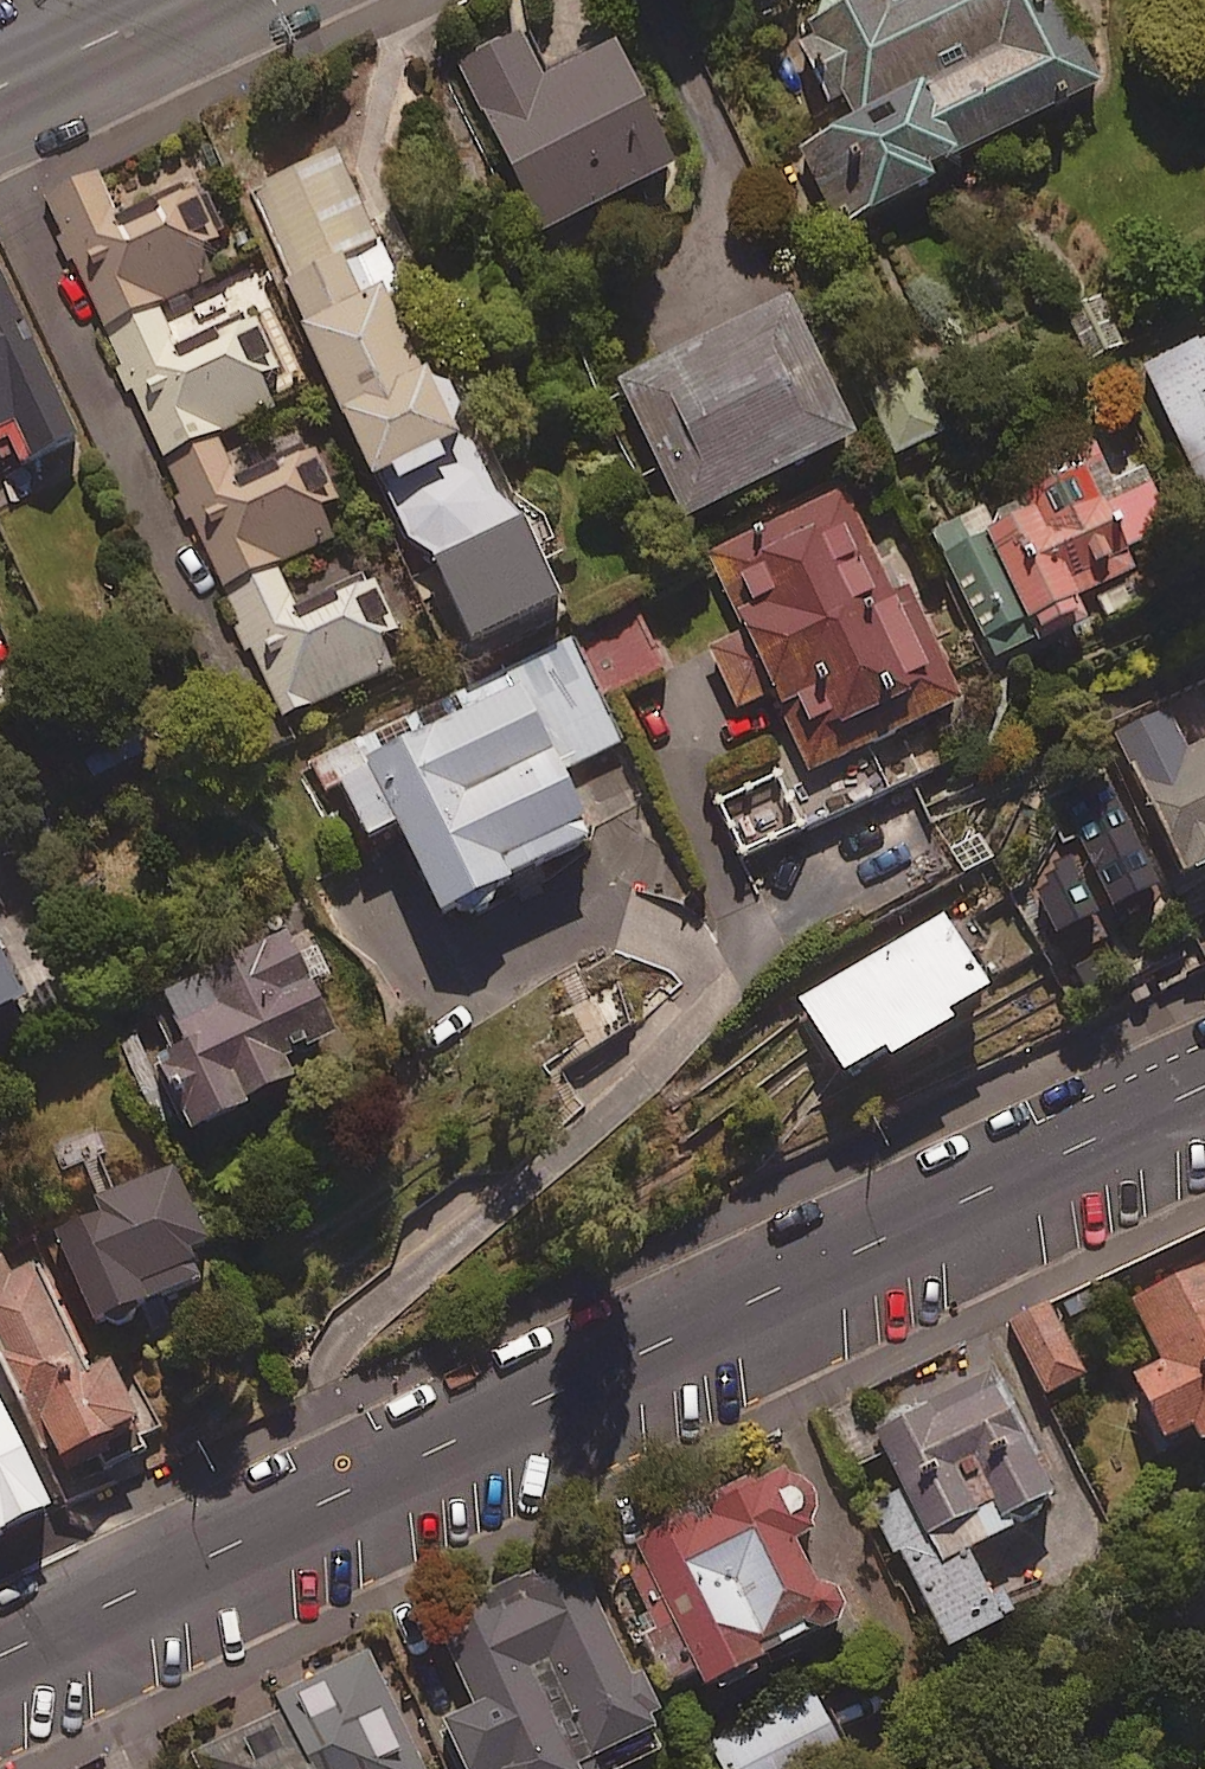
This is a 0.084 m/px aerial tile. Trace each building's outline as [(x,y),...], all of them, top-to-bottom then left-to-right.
[(809,27),(796,33),(842,130),(804,148),(841,227),(930,184),(924,172),(1101,87),(1066,14),(1075,9),(1071,0),(824,0),(816,4),(809,27)] [(543,80),(520,34),(463,62),(546,230),(677,166),(617,43),(543,80)] [(430,378),(340,151),(253,185),(368,473),(395,462),(404,484),(449,466),(440,444),(455,438),(451,428),(460,408),(451,387),(430,378)] [(125,232),(98,173),(46,197),(166,455),(274,405),(260,373),(277,365),(258,324),(183,359),(157,303),(212,278),(179,207),(125,232)] [(0,272),(0,442),(10,437),(23,463),(78,437),(0,272)] [(1124,347),(1105,297),(1068,312),(1087,361),(1124,347)] [(860,436),(795,300),(626,380),(691,516),(860,436)] [(1143,367),(1204,496),(1204,338),(1143,367)] [(943,444),(923,374),(876,387),(896,457),(943,444)] [(476,640),(562,596),(512,499),(502,504),(475,452),(450,465),(456,478),(411,501),(404,488),(388,497),(417,551),(427,546),(476,640)] [(224,587),(276,563),(334,537),(318,502),(335,495),(317,457),(242,491),(226,455),(175,478),(224,587)] [(976,510),(983,526),(944,544),(997,660),(1147,590),(1129,551),(1177,528),(1150,468),(1102,490),(1088,459),(976,510)] [(910,621),(845,488),(711,554),(750,634),(716,651),(743,707),(776,691),(816,772),(962,701),(920,616),(910,621)] [(276,563),(224,587),(283,717),(394,666),(380,634),(397,626),(373,573),(296,608),(276,563)] [(573,638),(600,696),(665,666),(638,608),(573,638)] [(600,696),(573,638),(314,760),(326,786),(343,778),(371,837),(402,822),(446,914),(467,904),(474,918),(501,905),(495,891),(515,882),(513,877),(597,838),(565,769),(621,742),(600,696)] [(1172,719),(1123,743),(1190,874),(1204,866),(1204,747),(1190,755),(1172,719)] [(805,824),(765,742),(705,771),(745,853),(805,824)] [(992,988),(946,912),(803,998),(848,1073),(891,1047),(897,1056),(956,1020),(951,1012),(992,988)] [(342,1030),(287,928),(129,1013),(193,1131),(297,1075),(288,1058),(342,1030)] [(683,980),(614,951),(582,972),(617,1024),(683,980)] [(0,961),(0,1032),(26,1021),(0,961)] [(213,1238),(181,1164),(99,1200),(104,1213),(60,1232),(100,1323),(202,1277),(189,1248),(213,1238)] [(1136,1299),(1166,1365),(1140,1377),(1169,1440),(1198,1426),(1204,1442),(1204,1267),(1136,1299)] [(30,1273),(0,1288),(0,1365),(58,1479),(145,1436),(116,1379),(90,1392),(30,1273)] [(1051,1301),(1013,1320),(1049,1393),(1087,1375),(1051,1301)] [(981,1347),(866,1405),(909,1489),(880,1504),(954,1649),(1006,1622),(967,1545),(1058,1499),(981,1347)] [(20,1434),(0,1445),(0,1484),(10,1502),(47,1481),(20,1434)] [(696,1669),(707,1690),(840,1623),(800,1543),(821,1533),(824,1504),(814,1488),(793,1477),(786,1464),(613,1550),(677,1678),(696,1669)] [(581,1562),(443,1623),(481,1709),(447,1725),(466,1768),(621,1768),(665,1750),(581,1562)] [(280,1715),(200,1752),(208,1768),(423,1768),(366,1645),(268,1690),(280,1715)] [(819,1692),(716,1737),(730,1768),(849,1768),(852,1768),(819,1692)]
